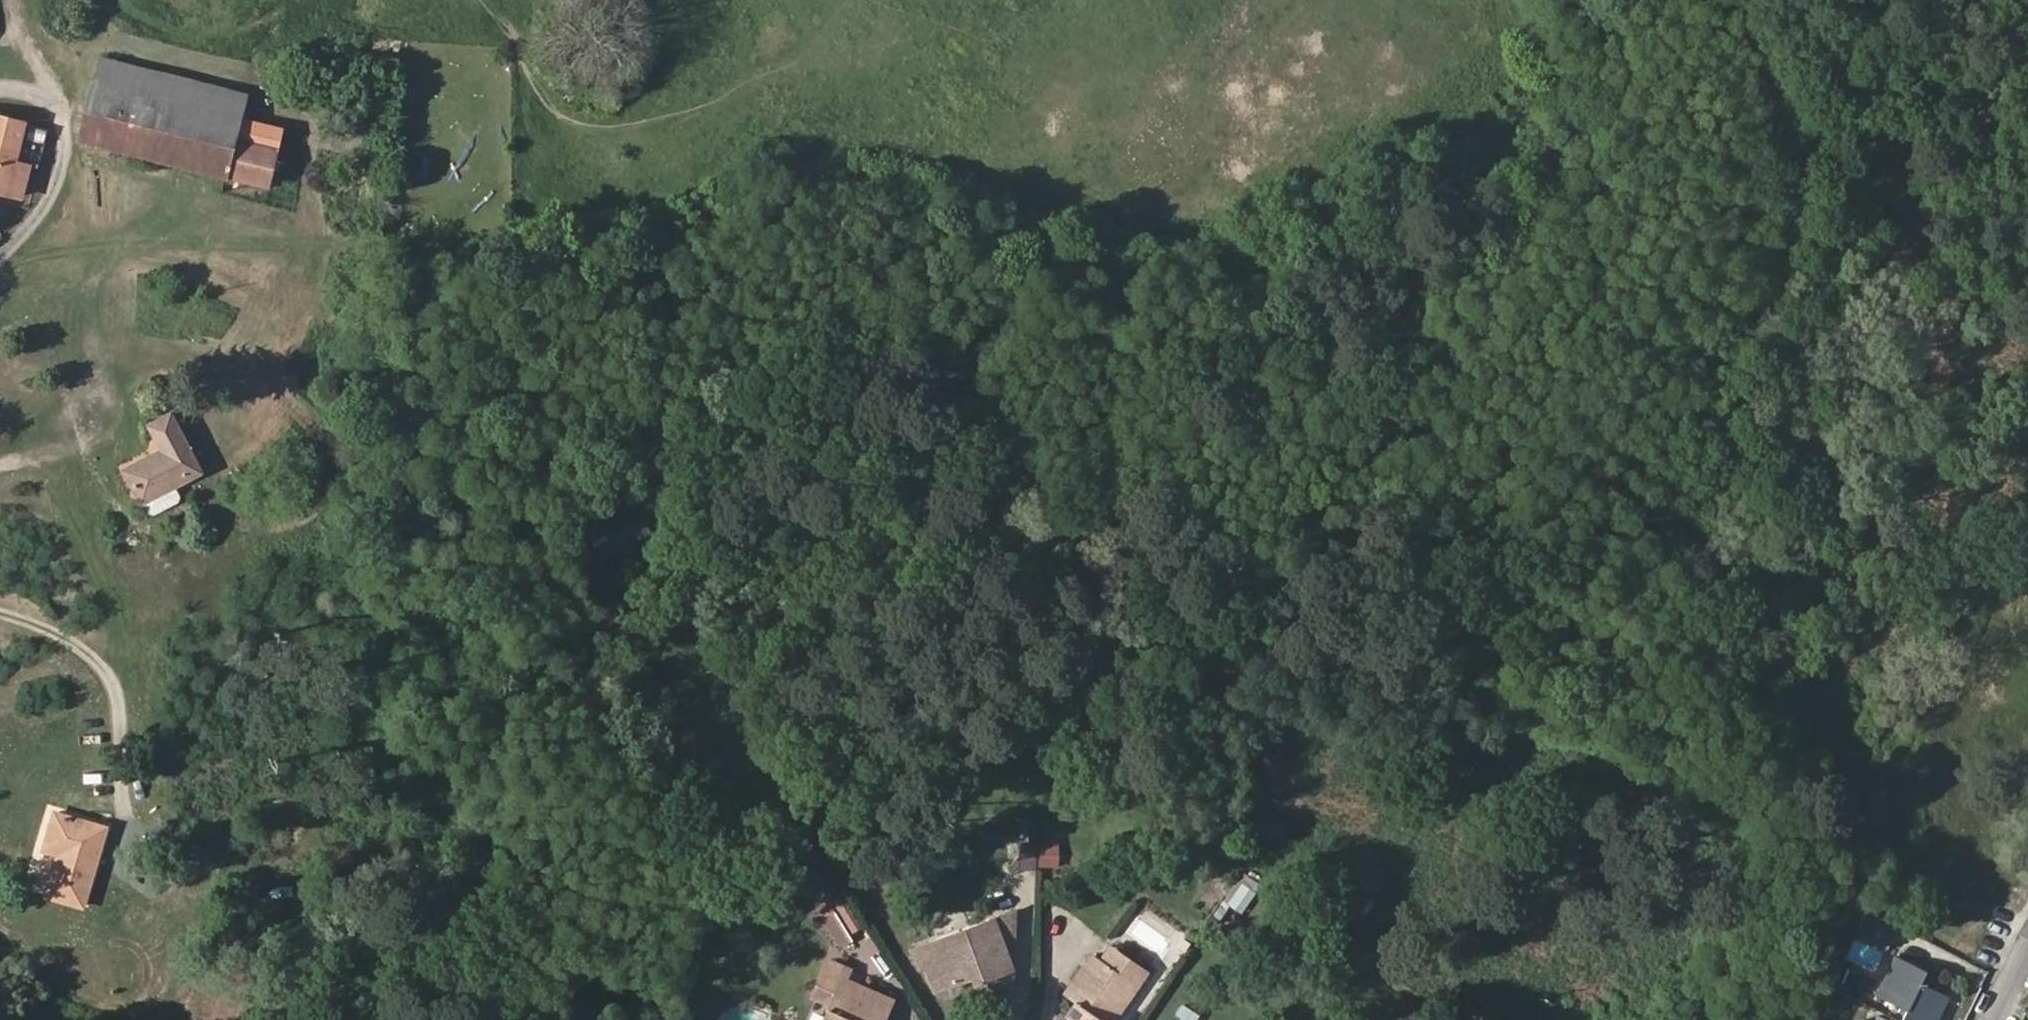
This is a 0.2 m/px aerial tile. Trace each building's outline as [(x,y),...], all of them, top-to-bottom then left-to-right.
[(281,131),(241,119),(246,96),(101,59),(81,138),(95,143),(92,152),(116,158),(119,149),(268,185),(281,131)] [(15,162),(25,123),(0,117),(0,190),(22,196),(30,166),(15,162)] [(126,469),(143,501),(200,470),(171,413),(149,425),(162,450),(126,469)] [(43,896),(81,908),(105,828),(53,813),(42,850),(55,855),(43,896)] [(1230,895),(1243,904),(1260,879),(1248,871),(1230,895)] [(840,942),(866,925),(844,891),(818,908),(840,942)] [(991,972),(1012,972),(1014,898),(913,937),(920,955),(926,953),(936,977),(973,962),(977,970),(988,964),(991,972)] [(1867,906),(1849,956),(1880,967),(1898,917),(1867,906)] [(1151,959),(1110,930),(1098,947),(1095,944),(1077,970),(1091,981),(1063,1019),(1108,1019),(1151,959)] [(1951,996),(1923,983),(1928,970),(1897,955),(1878,995),(1909,1010),(1904,1019),(1939,1019),(1951,996)] [(875,1017),(889,987),(841,964),(815,1019),(867,1019),(869,1014),(873,1016),(875,1017)]
